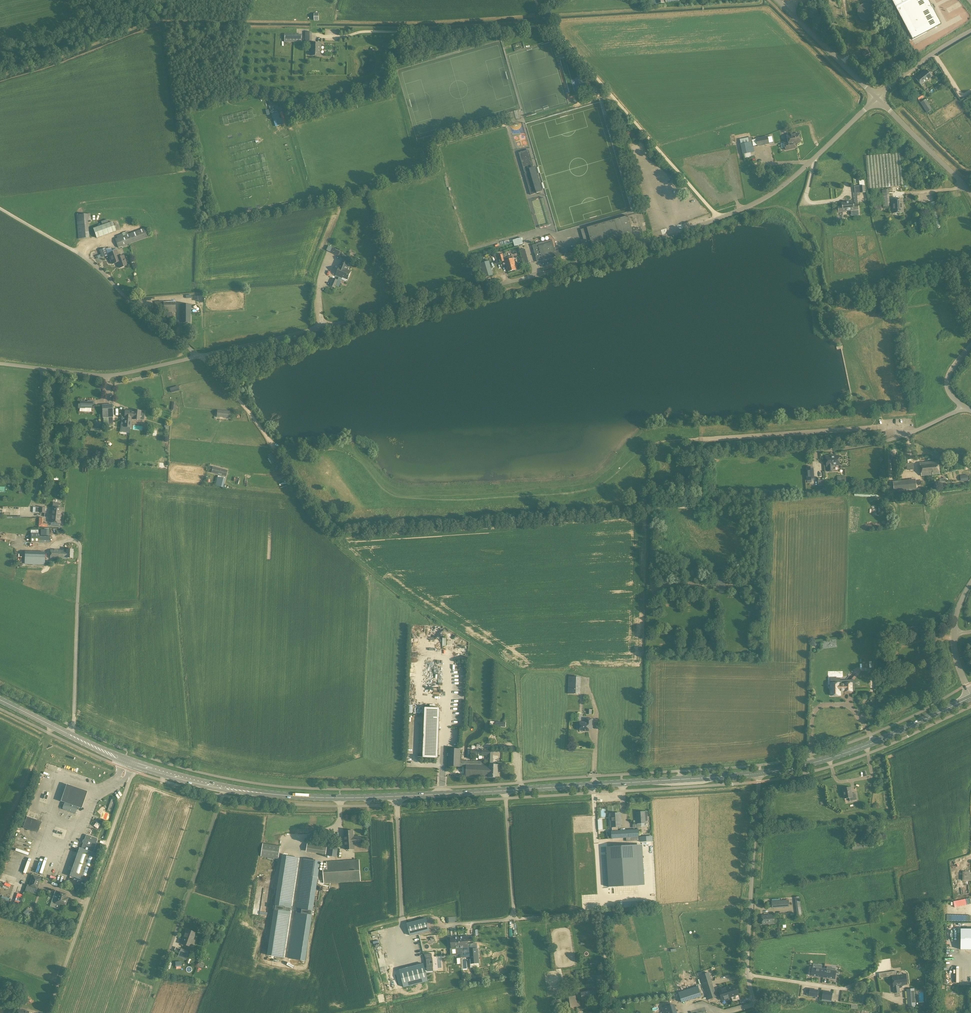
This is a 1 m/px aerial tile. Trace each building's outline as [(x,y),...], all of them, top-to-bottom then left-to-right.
[(891,0),(912,40),(941,25),(933,9),(934,8),(933,5),(931,6),(928,0),(892,0),(891,0)] [(868,4),(864,4),(860,6),(857,10),(857,15),(860,19),(864,21),(868,21),(872,19),(875,15),(875,10),(872,6),(868,4)] [(296,34),(285,34),(284,42),(294,42),(302,42),(302,34),(296,34)] [(311,43),(311,50),(311,56),(320,56),(320,50),(321,50),(321,43),(311,43)] [(880,67),(890,62),(888,58),(878,63),(880,67)] [(918,81),(921,86),(931,77),(926,70),(916,79),(918,81)] [(916,96),(918,100),(924,97),(920,90),(914,93),(916,96)] [(920,103),(927,113),(928,112),(932,110),(926,100),(920,103)] [(796,143),(800,142),(798,134),(787,136),(788,143),(784,144),(786,150),(795,148),(794,144),(796,143)] [(768,136),(755,139),(756,139),(757,145),(757,146),(769,144),(768,136)] [(753,146),(757,145),(756,139),(752,140),(751,137),(743,138),(740,139),(743,154),(754,152),(753,146)] [(529,150),(518,153),(524,172),(525,172),(526,173),(525,174),(527,181),(528,180),(529,184),(528,185),(530,192),(531,195),(541,192),(534,167),(533,168),(532,166),(533,165),(530,153),(529,150)] [(857,193),(865,192),(865,185),(854,186),(855,193),(857,193)] [(890,207),(888,190),(882,190),(883,208),(890,207)] [(912,195),(906,195),(906,199),(904,199),(904,202),(906,202),(906,203),(915,202),(915,197),(912,197),(912,195)] [(892,213),(903,213),(903,200),(892,200),(892,213)] [(859,215),(858,204),(853,205),(853,202),(841,203),(841,206),(837,206),(837,207),(837,208),(837,211),(838,211),(838,213),(842,212),(842,211),(854,210),(854,215),(859,215)] [(76,215),(78,239),(81,239),(89,238),(88,222),(90,222),(90,214),(76,215)] [(628,216),(587,227),(587,228),(581,230),(584,240),(581,240),(582,243),(577,245),(578,249),(579,250),(579,251),(592,247),(593,248),(634,236),(633,235),(628,216)] [(112,222),(93,228),(97,238),(116,231),(112,222)] [(117,238),(115,239),(118,248),(121,247),(130,244),(148,237),(148,235),(145,228),(142,229),(128,234),(127,231),(124,232),(122,233),(116,236),(117,238)] [(572,250),(571,247),(569,247),(556,251),(556,249),(555,247),(554,248),(552,240),(544,242),(533,245),(532,245),(537,261),(542,260),(542,261),(550,259),(550,258),(571,253),(570,252),(573,252),(572,250)] [(105,248),(99,250),(101,256),(107,254),(106,249),(105,248)] [(525,249),(521,250),(524,264),(529,262),(525,249)] [(117,251),(108,253),(110,259),(111,262),(112,262),(112,264),(117,262),(119,268),(127,265),(124,256),(119,257),(117,251)] [(513,258),(505,261),(506,266),(507,266),(508,272),(516,270),(514,264),(515,264),(513,258)] [(351,271),(348,270),(349,268),(346,267),(348,263),(342,261),(340,266),(336,276),(341,278),(342,277),(347,280),(351,271)] [(493,275),(489,261),(480,263),(484,277),(493,275)] [(333,278),(329,286),(335,288),(338,280),(333,278)] [(164,301),(154,302),(154,311),(163,311),(163,313),(166,312),(175,312),(175,310),(175,304),(175,302),(164,302),(164,301)] [(190,322),(190,305),(180,305),(180,315),(181,315),(181,322),(190,322)] [(91,412),(91,408),(92,408),(92,401),(87,401),(87,402),(80,402),(80,404),(78,404),(78,408),(85,408),(85,412),(91,412)] [(112,405),(102,405),(103,417),(113,417),(112,405)] [(133,419),(140,420),(140,416),(143,416),(144,416),(144,415),(144,413),(144,411),(143,411),(141,411),(134,410),(133,412),(125,411),(124,420),(122,419),(121,430),(129,431),(129,433),(130,433),(131,418),(133,418),(133,419)] [(217,410),(216,417),(229,418),(229,411),(217,410)] [(826,456),(826,466),(827,466),(828,472),(833,471),(832,466),(839,465),(839,455),(826,456)] [(920,463),(921,476),(939,474),(938,461),(920,463)] [(915,476),(913,463),(906,463),(908,476),(915,476)] [(228,470),(212,466),(211,473),(226,477),(228,470)] [(806,468),(807,481),(814,480),(813,467),(806,468)] [(217,477),(215,485),(222,487),(224,479),(217,477)] [(892,481),(894,492),(917,490),(915,479),(892,481)] [(50,514),(49,522),(61,523),(61,515),(61,508),(52,507),(51,514),(50,514)] [(39,517),(38,527),(47,527),(48,523),(43,523),(43,518),(39,517)] [(50,536),(37,536),(37,533),(31,533),(31,543),(50,543),(50,536)] [(50,550),(50,558),(67,559),(67,558),(73,558),(73,550),(67,549),(67,550),(50,550)] [(25,551),(24,564),(45,565),(45,552),(25,551)] [(725,589),(726,574),(716,574),(716,586),(713,586),(713,589),(725,589)] [(568,694),(580,694),(581,677),(568,677),(568,694)] [(853,682),(830,682),(830,696),(841,696),(841,692),(853,692),(853,682)] [(439,708),(425,708),(423,758),(437,758),(439,708)] [(580,723),(579,723),(578,724),(577,725),(577,726),(577,727),(578,729),(579,729),(580,730),(580,731),(583,731),(588,732),(589,726),(593,726),(593,719),(585,719),(585,723),(580,723)] [(448,749),(447,767),(460,767),(460,749),(448,749)] [(460,761),(460,767),(466,767),(466,776),(489,777),(497,778),(498,765),(493,765),(493,751),(482,750),(482,755),(488,756),(488,764),(482,764),(482,762),(461,761),(460,761)] [(69,782),(63,801),(84,808),(91,790),(69,782)] [(855,793),(852,794),(851,787),(843,789),(844,798),(849,797),(850,801),(856,800),(855,793)] [(64,803),(62,808),(63,809),(74,813),(75,813),(77,808),(77,806),(65,803),(64,803)] [(636,819),(637,823),(648,823),(647,812),(636,812),(637,819),(636,819)] [(617,831),(617,827),(621,827),(620,813),(610,814),(611,827),(612,827),(612,831),(617,831)] [(37,833),(41,821),(26,816),(22,828),(37,833)] [(354,843),(361,843),(360,836),(353,837),(353,830),(344,831),(345,849),(354,849),(354,843)] [(612,831),(608,831),(608,839),(626,838),(626,841),(638,841),(638,830),(617,831),(612,831)] [(79,847),(69,876),(88,882),(98,854),(93,852),(97,840),(96,838),(87,835),(85,835),(81,848),(79,847)] [(327,844),(308,841),(306,852),(326,855),(327,844)] [(281,859),(283,847),(262,844),(261,856),(281,859)] [(636,844),(607,846),(609,886),(639,885),(636,844)] [(326,856),(337,857),(338,847),(327,845),(326,856)] [(284,958),(299,858),(283,856),(268,955),(284,958)] [(319,861),(304,859),(289,958),(305,961),(319,861)] [(360,881),(359,860),(327,862),(327,870),(323,870),(323,872),(324,883),(360,881)] [(37,890),(41,877),(32,874),(28,887),(37,890)] [(67,899),(60,896),(61,893),(55,891),(53,898),(57,899),(55,903),(59,905),(60,903),(65,905),(67,899)] [(590,892),(580,893),(580,908),(590,907),(590,892)] [(773,923),(773,915),(762,916),(762,924),(773,923)] [(410,936),(430,931),(426,918),(406,923),(410,936)] [(186,929),(181,943),(190,947),(195,932),(186,929)] [(467,936),(450,938),(451,949),(456,948),(457,955),(464,954),(463,948),(468,947),(467,936)] [(181,949),(178,957),(185,960),(188,951),(181,949)] [(404,987),(428,981),(423,963),(399,970),(404,987)] [(823,978),(824,968),(822,968),(822,965),(813,964),(813,967),(812,967),(810,975),(810,976),(823,978)] [(824,968),(823,978),(835,979),(836,970),(835,970),(836,968),(827,967),(827,969),(824,968)] [(901,973),(897,973),(896,971),(879,973),(879,978),(892,976),(893,986),(894,993),(900,992),(899,985),(907,984),(905,974),(902,975),(901,973)] [(711,980),(710,980),(708,973),(700,976),(702,983),(707,1000),(717,997),(711,980)] [(735,985),(728,988),(728,987),(719,990),(722,1000),(731,997),(738,994),(735,985)] [(698,986),(678,993),(682,1003),(701,996),(698,986)] [(915,988),(906,989),(908,1007),(916,1007),(915,988)] [(597,999),(596,989),(580,991),(583,1009),(588,1008),(587,1000),(597,999)] [(576,1001),(576,996),(567,997),(568,1008),(580,1006),(579,1000),(576,1001)] [(672,1005),(662,1007),(664,1012),(675,1012),(672,1005)]
